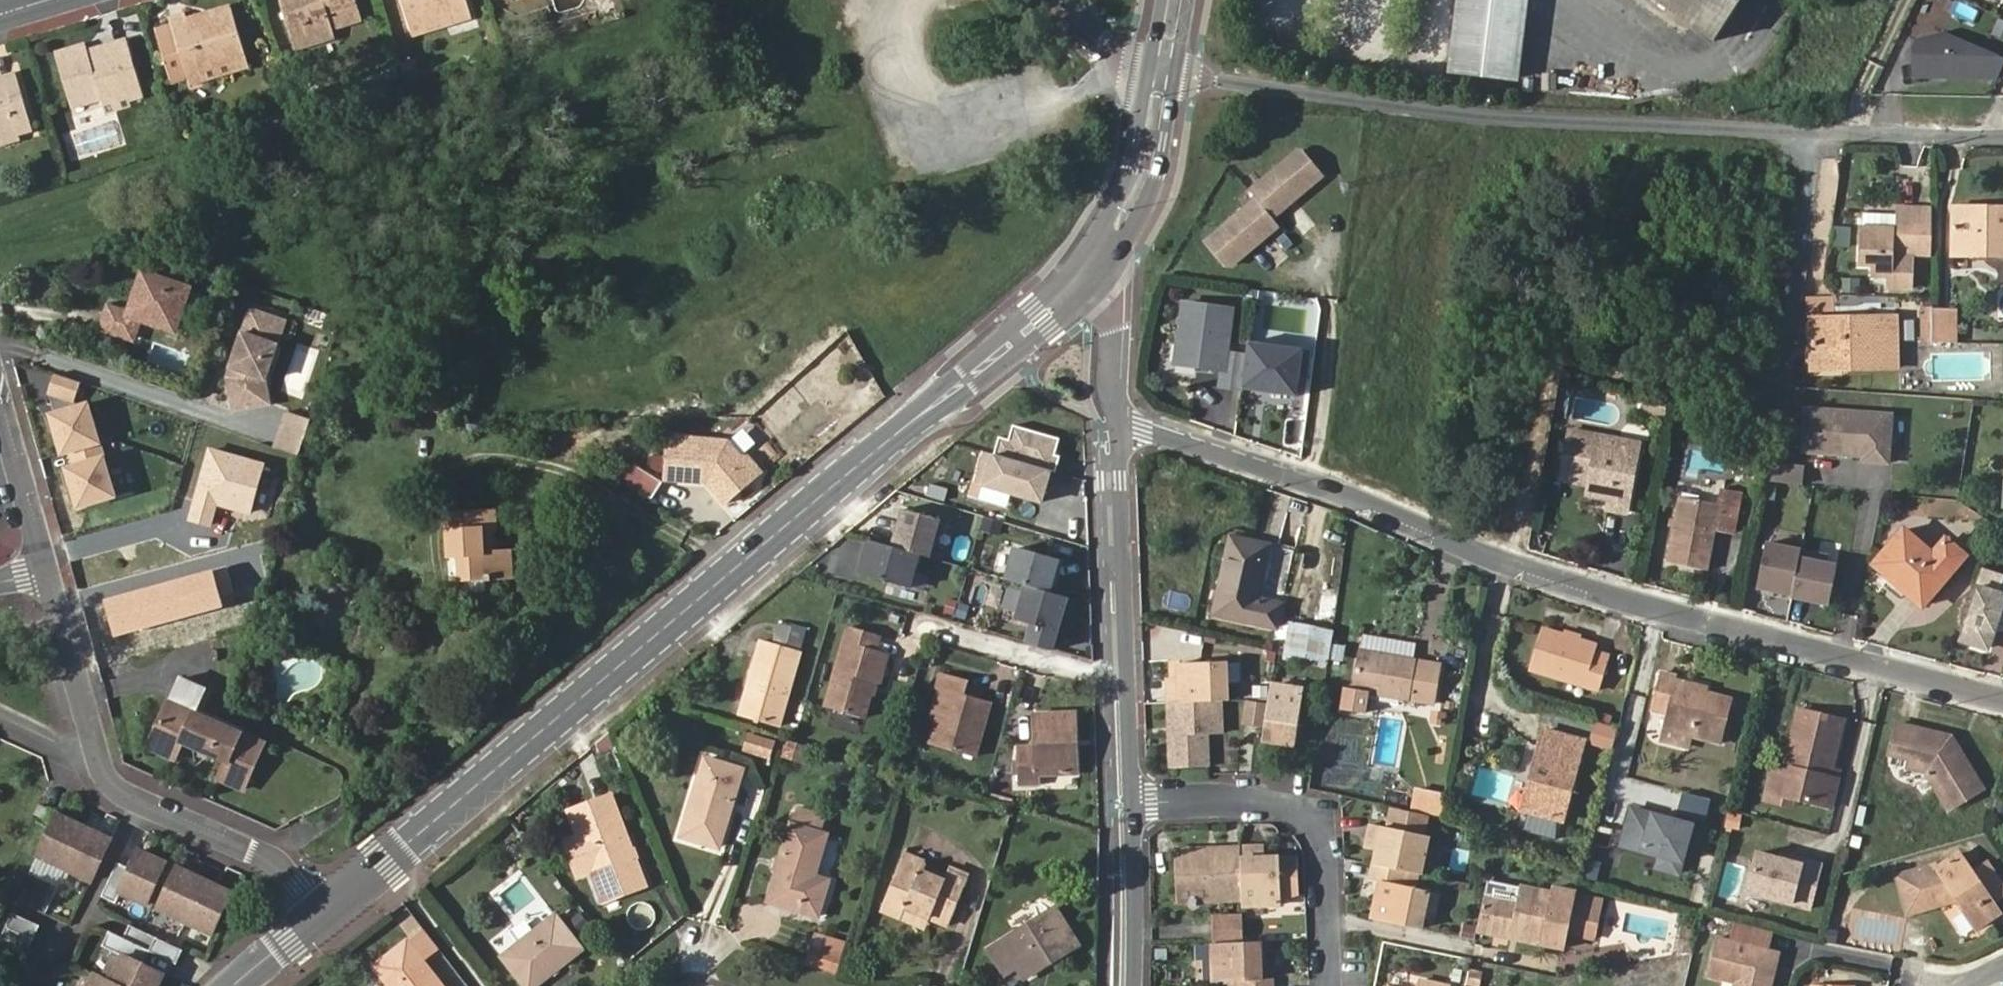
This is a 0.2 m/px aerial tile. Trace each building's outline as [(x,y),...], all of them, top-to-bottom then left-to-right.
[(295,49),(334,37),(330,28),(361,19),(355,0),(280,0),(295,49)] [(409,25),(467,7),(465,0),(401,0),(409,25)] [(600,11),(615,7),(613,0),(597,0),(600,11)] [(1452,71),(1513,78),(1523,0),(1461,0),(1452,71)] [(1713,43),(1743,0),(1649,0),(1713,43)] [(185,73),(244,55),(229,7),(188,21),(184,13),(168,17),(169,21),(171,27),(154,32),(167,79),(185,73)] [(1939,11),(1922,11),(1922,24),(1939,25),(1939,11)] [(152,26),(154,32),(171,27),(169,21),(152,26)] [(1992,21),(1986,37),(2002,44),(2002,26),(1992,21)] [(1999,64),(1938,34),(1913,41),(1910,48),(1908,74),(1992,80),(1999,64)] [(142,95),(128,47),(89,58),(87,51),(57,59),(71,107),(101,98),(104,107),(142,95)] [(247,63),(244,55),(185,73),(188,82),(247,63)] [(31,129),(16,81),(0,86),(0,138),(31,129)] [(1304,150),(1296,149),(1250,190),(1256,197),(1273,217),(1324,173),(1304,150)] [(1256,197),(1206,241),(1226,264),(1233,265),(1280,224),(1273,217),(1256,197)] [(1895,233),(1860,232),(1857,267),(1870,268),(1870,278),(1888,280),(1887,285),(1911,287),(1912,256),(1927,257),(1928,238),(1913,238),(1914,209),(1897,209),(1895,233)] [(1956,210),(1956,219),(1998,219),(1998,212),(1956,210)] [(1978,257),(2002,258),(2002,212),(1998,212),(1998,219),(1956,219),(1956,241),(1978,242),(1978,257)] [(1955,257),(1978,257),(1978,242),(1956,241),(1955,257)] [(188,285),(142,270),(128,311),(108,304),(101,326),(131,335),(138,316),(173,328),(188,285)] [(1225,363),(1232,313),(1184,306),(1175,367),(1222,374),(1220,390),(1241,393),(1244,365),(1225,363)] [(225,376),(232,410),(268,402),(265,385),(258,386),(256,378),(268,342),(275,344),(284,319),(249,307),(225,376)] [(1933,342),(1933,308),(1922,308),(1921,342),(1933,342)] [(1957,309),(1933,308),(1933,342),(1958,343),(1957,309)] [(1885,361),(1885,322),(1821,321),(1821,372),(1847,372),(1846,361),(1885,361)] [(1894,322),(1885,322),(1885,361),(1846,361),(1847,372),(1894,372),(1894,322)] [(1302,353),(1247,346),(1244,365),(1241,393),(1296,400),(1302,353)] [(82,382),(54,372),(47,392),(53,411),(44,414),(74,514),(120,500),(90,399),(74,403),(82,382)] [(1664,421),(1667,406),(1643,400),(1640,415),(1664,421)] [(1892,415),(1806,410),(1803,453),(1859,457),(1859,451),(1864,452),(1863,461),(1889,463),(1892,415)] [(314,419),(290,411),(277,447),(301,455),(314,419)] [(1042,465),(1047,467),(1057,445),(1014,425),(1001,455),(987,488),(981,501),(1025,520),(1040,485),(1034,483),(1042,465)] [(725,443),(665,434),(659,477),(703,484),(721,506),(758,474),(744,458),(737,458),(725,443)] [(1607,457),(1609,445),(1569,440),(1560,489),(1580,492),(1581,486),(1591,487),(1590,494),(1588,503),(1609,506),(1608,517),(1626,520),(1637,462),(1607,457)] [(1639,450),(1609,445),(1607,457),(1637,462),(1639,450)] [(268,461),(210,447),(190,520),(213,526),(217,508),(253,517),(268,461)] [(974,481),(987,488),(1001,455),(988,450),(974,481)] [(1040,485),(1047,467),(1042,465),(1034,483),(1040,485)] [(1801,484),(1802,468),(1769,465),(1766,481),(1801,484)] [(655,483),(630,466),(622,479),(647,496),(655,483)] [(1723,495),(1721,504),(1741,508),(1743,498),(1723,495)] [(1741,508),(1721,504),(1720,511),(1681,503),(1668,567),(1708,575),(1716,535),(1736,539),(1741,508)] [(928,558),(939,520),(903,510),(892,548),(918,555),(928,558)] [(1346,516),(1333,513),(1330,524),(1342,528),(1346,516)] [(509,559),(486,558),(480,558),(479,545),(487,545),(487,518),(447,517),(447,559),(461,559),(461,583),(486,583),(509,583),(509,559)] [(1945,540),(1931,555),(1903,531),(1873,566),(1921,607),(1964,556),(1945,540)] [(1260,598),(1269,547),(1232,540),(1216,616),(1275,629),(1280,602),(1260,598)] [(909,588),(918,555),(892,548),(868,541),(859,574),(909,588)] [(1757,588),(1792,595),(1801,552),(1802,551),(1766,543),(1757,588)] [(1291,552),(1269,547),(1260,598),(1280,602),(1291,552)] [(1049,593),(1058,561),(1015,549),(1005,580),(1026,586),(1049,593)] [(1827,564),(1828,558),(1801,552),(1792,595),(1792,598),(1829,606),(1837,566),(1827,564)] [(215,571),(104,600),(114,638),(225,608),(215,571)] [(486,598),(486,583),(461,583),(461,598),(486,598)] [(1057,631),(1066,598),(1049,593),(1026,586),(1016,619),(1057,631)] [(1976,588),(1958,640),(1987,650),(1997,619),(2002,621),(2002,597),(1976,588)] [(952,618),(964,621),(968,607),(956,603),(952,618)] [(1566,630),(1568,625),(1546,619),(1535,660),(1603,679),(1611,647),(1597,642),(1600,634),(1580,628),(1578,633),(1566,630)] [(777,726),(798,651),(805,629),(779,622),(772,643),(762,640),(740,715),(777,726)] [(1580,628),(1568,625),(1566,630),(1578,633),(1580,628)] [(1286,655),(1328,665),(1332,635),(1291,626),(1286,655)] [(878,689),(887,692),(895,662),(880,658),(884,641),(854,632),(829,713),(867,724),(872,709),(878,689)] [(1419,639),(1364,632),(1361,651),(1416,659),(1419,639)] [(1361,651),(1355,690),(1433,702),(1439,662),(1416,659),(1361,651)] [(1170,688),(1171,704),(1220,702),(1227,702),(1225,663),(1181,664),(1181,688),(1170,688)] [(943,692),(934,722),(928,744),(972,758),(987,702),(964,695),(967,681),(940,673),(935,689),(943,692)] [(1697,691),(1698,686),(1676,681),(1677,677),(1661,673),(1652,710),(1669,714),(1666,727),(1693,733),(1724,741),(1732,700),(1708,694),(1697,691)] [(191,683),(181,705),(205,716),(251,738),(255,733),(208,711),(216,695),(191,683)] [(1709,688),(1698,686),(1697,691),(1708,694),(1709,688)] [(1274,687),(1271,700),(1268,720),(1264,739),(1295,743),(1304,692),(1274,687)] [(1330,707),(1353,710),(1355,690),(1333,688),(1330,707)] [(882,712),(887,692),(878,689),(872,709),(882,712)] [(926,720),(934,722),(943,692),(935,689),(926,720)] [(1271,700),(1248,701),(1245,716),(1268,720),(1271,700)] [(1220,702),(1171,704),(1172,770),(1208,769),(1208,736),(1221,735),(1220,702)] [(205,716),(181,705),(161,750),(188,763),(196,748),(239,767),(232,783),(256,794),(277,750),(251,738),(205,716)] [(1831,803),(1838,776),(1830,774),(1832,765),(1843,716),(1799,707),(1785,765),(1778,763),(1769,799),(1796,805),(1799,795),(1831,803)] [(1066,734),(1073,734),(1072,712),(1031,713),(1032,745),(1016,746),(1017,784),(1036,783),(1036,773),(1073,772),(1073,747),(1066,748),(1066,734)] [(1954,749),(1957,746),(1951,737),(1896,723),(1889,752),(1909,758),(1907,767),(1923,771),(1948,807),(1982,786),(1962,754),(1959,756),(1954,749)] [(1616,729),(1594,724),(1590,742),(1612,747),(1616,729)] [(1586,737),(1543,725),(1521,807),(1564,818),(1586,737)] [(1692,741),(1693,733),(1666,727),(1664,734),(1692,741)] [(775,742),(748,734),(743,751),(770,759),(775,742)] [(808,751),(785,745),(778,774),(801,780),(808,751)] [(718,849),(743,769),(706,757),(681,837),(718,849)] [(1830,774),(1838,776),(1840,767),(1832,765),(1830,774)] [(1411,809),(1417,810),(1421,788),(1415,787),(1411,809)] [(1429,812),(1434,790),(1421,788),(1417,810),(1429,812)] [(1446,792),(1434,790),(1429,812),(1442,815),(1446,792)] [(590,867),(604,902),(647,885),(609,793),(567,810),(590,867)] [(1705,820),(1710,801),(1686,794),(1681,813),(1705,820)] [(1994,810),(2002,812),(2002,798),(1998,796),(1994,810)] [(50,824),(54,814),(37,806),(33,816),(50,824)] [(1689,842),(1694,823),(1634,806),(1628,826),(1689,842)] [(819,917),(830,879),(816,875),(828,834),(822,832),(826,819),(800,811),(796,824),(792,823),(769,902),(819,917)] [(91,882),(110,840),(56,814),(36,857),(91,882)] [(1407,870),(1422,874),(1429,838),(1424,837),(1427,821),(1393,814),(1389,829),(1374,826),(1372,840),(1381,842),(1379,849),(1376,864),(1407,870)] [(1681,871),(1689,842),(1628,826),(1624,842),(1663,853),(1660,865),(1681,871)] [(590,867),(577,836),(563,841),(576,873),(590,867)] [(1381,842),(1372,840),(1370,847),(1379,849),(1381,842)] [(1244,899),(1243,850),(1177,851),(1177,886),(1211,885),(1211,899),(1244,899)] [(1258,850),(1243,850),(1244,899),(1244,905),(1280,904),(1279,859),(1258,859),(1258,850)] [(145,905),(165,862),(139,851),(130,869),(116,863),(101,897),(115,903),(119,892),(145,905)] [(1823,864),(1804,859),(1803,863),(1781,858),(1759,852),(1749,892),(1812,908),(1823,864)] [(1781,858),(1803,863),(1804,859),(1782,853),(1781,858)] [(967,878),(951,872),(947,880),(920,870),(923,860),(908,855),(885,911),(925,927),(928,917),(947,924),(967,878)] [(1940,868),(1938,866),(1898,879),(1910,918),(1950,904),(1948,898),(1957,896),(1966,910),(1964,912),(1978,932),(2002,916),(1995,905),(2002,900),(2002,888),(1989,867),(1973,877),(1960,856),(1940,868)] [(1404,885),(1407,870),(1376,864),(1373,878),(1385,881),(1377,918),(1420,927),(1428,891),(1404,885)] [(212,935),(231,893),(175,867),(156,910),(212,935)] [(1488,887),(1487,892),(1479,926),(1565,945),(1568,930),(1596,936),(1604,898),(1576,892),(1555,887),(1553,892),(1521,885),(1490,878),(1488,887)] [(1442,893),(1428,891),(1423,916),(1436,919),(1442,893)] [(1025,981),(1082,946),(1057,908),(989,948),(1006,975),(1017,969),(1025,981)] [(38,926),(11,914),(0,939),(0,942),(26,954),(38,926)] [(502,956),(526,985),(537,985),(584,950),(555,914),(502,956)] [(1212,918),(1213,943),(1215,943),(1245,943),(1244,917),(1212,918)] [(1739,925),(1735,943),(1772,951),(1776,933),(1739,925)] [(157,977),(131,965),(137,952),(170,968),(177,952),(124,927),(118,940),(104,933),(97,948),(109,954),(98,980),(89,976),(84,985),(153,985),(157,977)] [(1692,950),(1697,931),(1685,928),(1680,947),(1692,950)] [(425,963),(439,951),(422,930),(408,941),(425,963)] [(1782,953),(1772,951),(1735,943),(1719,939),(1710,979),(1738,985),(1774,985),(1782,953)] [(408,941),(375,967),(388,985),(443,985),(425,963),(408,941)] [(1242,985),(1273,985),(1273,979),(1262,980),(1260,942),(1245,943),(1215,943),(1216,981),(1242,980),(1242,985)] [(841,955),(811,946),(806,962),(835,971),(841,955)] [(1451,985),(1419,978),(1417,985),(1451,985)]
